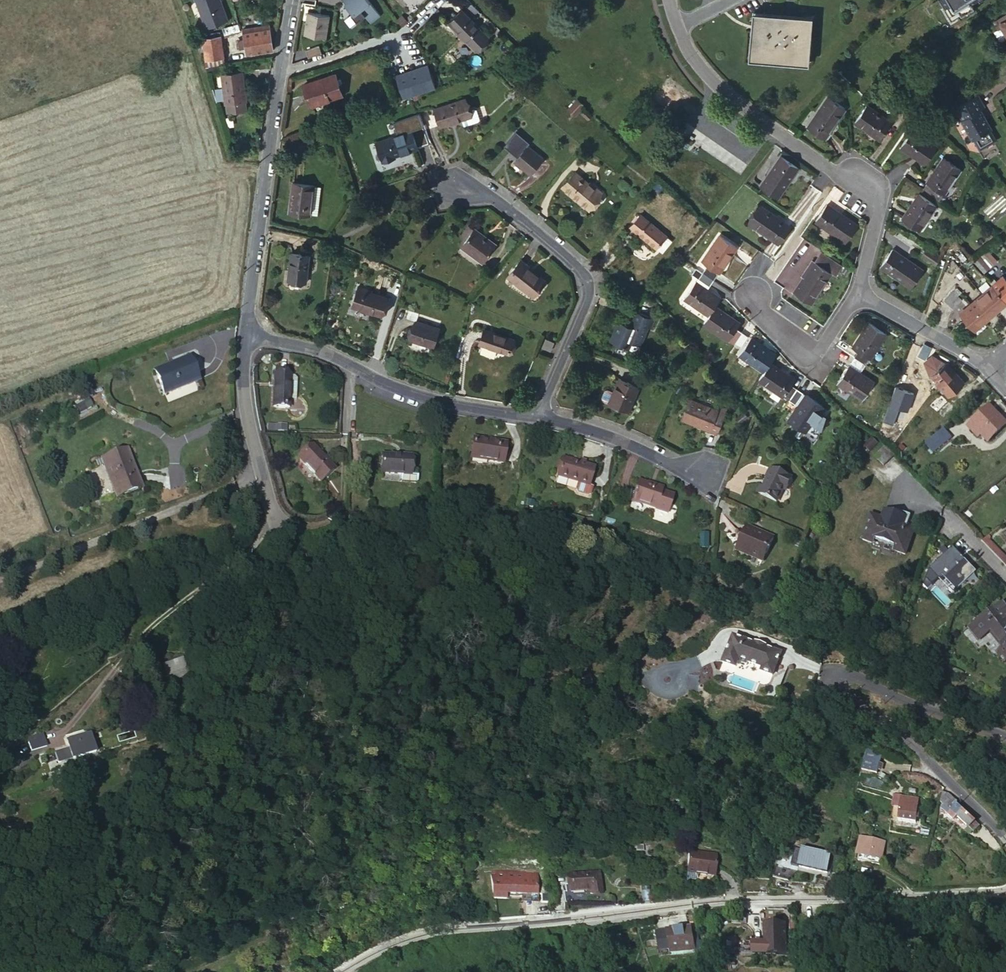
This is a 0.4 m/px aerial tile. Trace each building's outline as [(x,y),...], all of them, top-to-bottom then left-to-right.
[(205,27),(226,19),(219,0),(195,0),(205,27)] [(363,16),(369,23),(379,15),(367,0),(343,0),(345,2),(343,4),(349,11),(348,12),(356,22),(363,16)] [(951,19),(974,5),(971,1),(972,0),(940,0),(951,19)] [(474,49),(487,36),(460,9),(447,23),(474,49)] [(304,36),(325,39),(329,16),(307,13),(304,36)] [(993,21),(997,28),(1001,26),(1005,34),(1005,13),(993,21)] [(402,14),(394,20),(400,26),(407,20),(402,14)] [(808,20),(765,16),(764,32),(755,31),(753,56),(805,59),(808,20)] [(764,32),(765,16),(756,16),(755,31),(764,32)] [(247,54),(273,49),(271,33),(269,25),(243,29),(244,41),(247,54)] [(997,28),(993,31),(998,40),(1003,41),(1005,39),(1005,34),(1001,26),(997,28)] [(220,35),(202,37),(202,38),(206,68),(210,67),(224,65),(220,36),(220,35)] [(308,57),(321,53),(319,46),(306,49),(308,57)] [(225,98),(225,103),(226,103),(245,101),(246,101),(244,84),(241,85),(239,72),(222,74),(223,87),(216,88),(220,99),(225,98)] [(335,74),(302,85),(309,106),(342,95),(339,85),(341,84),(339,78),(337,79),(335,74)] [(961,105),(970,100),(965,93),(957,98),(961,105)] [(978,95),(976,96),(983,109),(986,108),(978,95)] [(961,105),(954,108),(958,113),(959,115),(962,121),(961,122),(973,142),(979,138),(984,147),(987,148),(993,144),(994,141),(996,140),(991,132),(993,131),(986,119),(984,120),(981,115),(983,113),(982,110),(983,109),(976,96),(970,100),(961,105)] [(844,109),(829,97),(808,127),(824,138),(844,109)] [(470,116),(468,109),(464,98),(434,109),(440,127),(462,119),(470,116)] [(582,104),(576,98),(566,109),(572,115),(582,104)] [(245,101),(226,103),(227,113),(247,110),(245,101)] [(891,122),(866,104),(855,122),(880,139),(891,122)] [(473,107),(468,109),(470,116),(462,119),(464,126),(479,121),(479,118),(476,109),(473,107)] [(590,116),(583,109),(579,113),(587,120),(590,116)] [(408,148),(409,151),(417,148),(411,130),(376,142),(383,161),(395,157),(394,156),(405,152),(404,149),(408,148)] [(937,146),(912,130),(901,147),(926,164),(937,146)] [(312,142),(310,135),(297,139),(299,146),(312,142)] [(527,145),(522,151),(518,156),(513,161),(529,175),(542,158),(527,145)] [(797,167),(781,156),(760,187),(776,197),(797,167)] [(944,157),(923,188),(937,197),(942,201),(946,195),(944,194),(960,169),(944,157)] [(983,179),(988,175),(983,170),(978,174),(983,179)] [(601,191),(593,185),(592,187),(587,183),(574,171),(561,186),(568,191),(567,193),(587,208),(601,191)] [(292,183),(289,200),(292,200),(291,206),(289,206),(288,213),(309,215),(312,199),(313,185),(292,183)] [(321,186),(313,185),(312,199),(319,200),(321,186)] [(935,205),(920,194),(903,218),(919,229),(935,205)] [(312,199),(309,215),(317,216),(319,200),(312,199)] [(856,226),(825,205),(815,221),(846,242),(856,226)] [(790,227),(759,207),(749,223),(779,243),(790,227)] [(665,235),(639,214),(629,227),(656,248),(665,235)] [(458,245),(461,247),(474,228),(469,225),(459,236),(462,239),(458,245)] [(474,228),(461,247),(482,262),(495,244),(474,228)] [(702,260),(707,264),(718,271),(735,247),(719,236),(702,260)] [(923,270),(892,249),(880,266),(912,287),(923,270)] [(927,249),(923,255),(936,264),(940,258),(927,249)] [(988,250),(981,256),(991,268),(998,261),(988,250)] [(843,266),(821,252),(794,292),(809,303),(830,272),(836,276),(843,266)] [(304,282),(308,256),(290,254),(286,281),(304,282)] [(991,268),(981,256),(975,261),(985,273),(991,268)] [(528,267),(529,265),(520,258),(507,275),(525,289),(527,288),(535,294),(545,280),(534,272),(528,267)] [(707,264),(706,266),(717,274),(718,271),(707,264)] [(702,272),(713,280),(717,274),(706,266),(702,272)] [(947,288),(952,273),(945,270),(940,286),(947,288)] [(708,286),(713,280),(702,272),(697,278),(708,286)] [(1005,301),(1005,278),(1005,276),(993,286),(1005,301)] [(714,306),(719,299),(694,281),(683,298),(708,315),(714,306)] [(959,295),(961,292),(955,285),(952,288),(953,291),(945,299),(953,307),(962,299),(959,295)] [(1005,301),(993,286),(983,294),(996,310),(1005,301)] [(386,298),(370,293),(365,292),(366,290),(358,287),(352,307),(380,316),(386,298)] [(985,319),(996,310),(983,294),(972,304),(985,319)] [(974,329),(985,319),(972,304),(961,314),(974,329)] [(708,315),(703,322),(733,344),(741,332),(736,328),(739,323),(714,306),(708,315)] [(647,327),(651,317),(635,310),(628,324),(618,320),(609,341),(627,349),(630,341),(639,344),(647,327)] [(655,319),(651,317),(647,327),(651,329),(655,319)] [(433,346),(438,328),(414,321),(409,340),(433,346)] [(857,351),(853,356),(865,364),(885,332),(868,322),(852,347),(857,351)] [(507,354),(512,339),(484,329),(478,344),(507,354)] [(747,336),(741,332),(733,344),(739,348),(747,336)] [(769,362),(774,354),(750,338),(739,354),(763,371),(769,362)] [(552,342),(544,339),(541,347),(549,351),(552,342)] [(922,343),(916,355),(923,359),(929,347),(922,343)] [(941,384),(953,374),(944,363),(932,354),(923,361),(930,376),(932,374),(941,384)] [(865,364),(853,356),(849,363),(861,370),(865,364)] [(199,380),(189,357),(154,370),(164,394),(199,380)] [(763,371),(758,379),(788,400),(796,388),(791,385),(794,379),(769,362),(763,371)] [(861,370),(849,363),(847,366),(858,373),(861,370)] [(858,373),(847,366),(837,382),(862,398),(872,382),(858,373)] [(962,384),(953,374),(941,384),(950,394),(962,384)] [(289,409),(289,398),(290,378),(290,377),(274,376),(272,408),(289,409)] [(628,411),(638,388),(617,380),(608,402),(628,411)] [(821,405),(796,388),(788,400),(797,406),(788,419),(804,430),(821,405)] [(79,412),(92,404),(88,397),(75,405),(79,412)] [(702,424),(700,427),(716,433),(726,410),(718,406),(716,410),(689,399),(681,419),(694,424),(695,421),(702,424)] [(896,428),(902,412),(889,407),(882,424),(896,428)] [(987,409),(972,424),(981,433),(988,440),(1004,425),(987,409)] [(902,412),(896,428),(904,430),(914,416),(902,412)] [(737,416),(741,421),(746,418),(743,413),(737,416)] [(810,423),(806,431),(817,437),(821,429),(810,423)] [(981,433),(972,424),(968,427),(977,436),(981,433)] [(951,439),(943,429),(924,444),(931,453),(951,439)] [(503,463),(506,443),(473,438),(470,459),(503,463)] [(334,469),(311,445),(297,459),(319,483),(334,469)] [(884,466),(894,457),(885,447),(875,456),(884,466)] [(141,488),(126,450),(101,459),(116,498),(141,488)] [(409,475),(411,455),(399,454),(399,456),(381,455),(379,473),(399,474),(409,475)] [(584,464),(580,463),(562,458),(557,477),(588,486),(594,467),(584,464)] [(95,480),(105,476),(100,465),(90,469),(95,480)] [(767,479),(763,487),(760,495),(776,502),(783,486),(785,487),(787,488),(791,478),(769,468),(765,477),(767,479)] [(418,476),(409,475),(399,474),(399,481),(401,483),(415,483),(418,482),(418,476)] [(662,487),(653,484),(652,486),(646,484),(638,481),(631,500),(655,508),(655,509),(667,514),(673,495),(661,491),(662,487)] [(760,495),(763,487),(759,485),(755,493),(760,495)] [(778,503),(785,487),(783,486),(776,502),(778,503)] [(916,526),(908,524),(911,516),(892,510),(891,513),(884,510),(881,518),(870,514),(862,540),(874,544),(874,541),(895,548),(894,551),(906,555),(916,526)] [(762,560),(762,562),(763,562),(773,539),(745,526),(740,538),(743,539),(741,543),(738,542),(735,550),(752,557),(753,556),(762,560)] [(697,548),(706,549),(707,533),(698,533),(697,548)] [(985,538),(981,542),(998,560),(1002,556),(985,538)] [(956,592),(974,575),(959,559),(961,557),(952,547),(929,570),(938,580),(941,577),(956,592)] [(1002,565),(1005,568),(1005,560),(1002,556),(998,560),(1002,565)] [(959,559),(974,575),(976,572),(961,557),(959,559)] [(953,595),(956,592),(941,577),(938,580),(953,595)] [(1001,601),(969,626),(978,638),(987,631),(989,629),(1002,645),(999,648),(994,652),(1003,663),(1005,661),(1005,608),(1001,601)] [(978,638),(969,626),(965,629),(974,641),(978,638)] [(987,631),(999,648),(1002,645),(989,629),(987,631)] [(745,650),(724,647),(768,679),(769,679),(772,654),(756,652),(756,649),(746,647),(745,650)] [(737,664),(725,657),(722,663),(736,668),(737,664)] [(189,674),(186,665),(183,666),(181,660),(163,666),(169,684),(186,678),(186,675),(189,674)] [(27,738),(31,751),(47,746),(43,733),(27,738)] [(90,734),(67,740),(72,759),(95,753),(90,734)] [(876,750),(874,749),(868,747),(862,770),(878,774),(882,755),(875,753),(876,750)] [(976,822),(956,804),(958,802),(949,794),(943,792),(940,803),(945,803),(942,807),(947,814),(953,820),(957,816),(970,828),(976,822)] [(920,818),(921,810),(918,808),(919,800),(894,797),(894,804),(901,805),(899,821),(916,823),(917,818),(920,818)] [(885,841),(863,837),(859,860),(881,864),(885,841)] [(820,856),(821,852),(795,847),(792,865),(827,872),(830,858),(820,856)] [(689,851),(687,873),(697,874),(714,876),(717,854),(689,851)] [(773,877),(788,880),(789,874),(786,874),(787,868),(775,866),(773,877)] [(590,890),(590,894),(602,892),(600,871),(569,874),(571,892),(590,890)] [(536,892),(535,872),(491,874),(493,890),(494,900),(504,898),(504,894),(536,892)] [(696,879),(697,874),(687,873),(685,873),(684,878),(686,881),(694,881),(696,879)] [(785,952),(784,923),(765,924),(765,952),(785,952)] [(692,933),(690,925),(656,931),(659,949),(669,947),(669,951),(699,946),(697,932),(692,933)]
